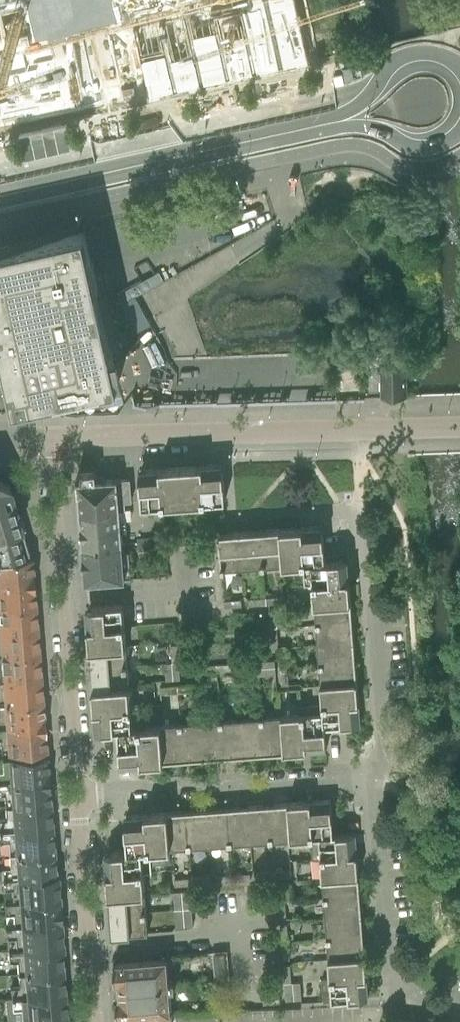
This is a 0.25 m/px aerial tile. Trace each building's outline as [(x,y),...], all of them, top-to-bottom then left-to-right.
[(321,52),(309,0),(232,0),(45,43),(35,0),(0,0),(0,127),(321,52)] [(230,202),(232,211),(243,209),(241,199),(230,202)] [(0,240),(0,336),(0,339),(2,346),(15,404),(17,411),(128,388),(120,352),(113,322),(106,323),(104,314),(104,313),(101,301),(92,260),(85,229),(83,222),(0,240)] [(361,349),(336,350),(338,388),(362,387),(361,349)] [(396,349),(396,350),(397,365),(381,365),(382,397),(406,397),(405,365),(409,365),(408,349),(396,349)] [(223,464),(202,466),(205,502),(225,501),(223,464)] [(202,466),(181,468),(184,504),(205,502),(202,466)] [(184,504),(181,468),(139,471),(142,507),(184,504)] [(78,473),(80,512),(119,509),(126,508),(125,500),(132,500),(131,479),(118,480),(118,477),(96,479),(96,472),(78,473)] [(20,527),(8,485),(0,479),(0,533),(20,527)] [(119,509),(80,512),(81,527),(81,528),(81,536),(82,536),(83,546),(121,543),(120,532),(125,531),(126,531),(125,520),(124,520),(119,520),(119,509)] [(323,526),(302,528),(303,564),(325,562),(325,561),(325,556),(323,530),(323,526)] [(0,533),(0,559),(29,557),(24,540),(22,534),(20,527),(0,533)] [(284,566),(303,564),(302,528),(281,529),(284,566)] [(263,567),(284,566),(281,529),(260,531),(263,567)] [(242,569),(263,567),(260,531),(239,532),(242,569)] [(222,570),(242,569),(239,532),(219,534),(222,570)] [(121,543),(83,546),(84,557),(83,557),(83,566),(84,566),(85,581),(120,578),(123,578),(123,577),(130,576),(129,569),(130,569),(129,558),(128,558),(128,550),(122,550),(121,543)] [(31,580),(30,571),(32,568),(32,562),(29,560),(29,557),(0,559),(0,583),(31,580)] [(325,562),(303,564),(305,585),(313,585),(350,582),(349,581),(348,561),(348,559),(342,560),(325,561),(325,562)] [(35,604),(34,595),(32,593),(31,580),(0,583),(0,607),(35,604)] [(313,585),(314,604),(351,602),(350,582),(313,585)] [(283,597),(266,598),(266,605),(283,604),(283,597)] [(266,605),(266,598),(248,599),(249,606),(266,605)] [(314,604),(316,625),(352,622),(351,602),(314,604)] [(0,607),(0,631),(35,628),(34,619),(36,617),(35,604),(0,607)] [(86,607),(88,628),(124,625),(123,605),(86,607)] [(282,610),(269,611),(270,628),(277,627),(283,627),(282,610)] [(316,625),(317,645),(354,643),(352,622),(316,625)] [(88,628),(89,649),(126,646),(124,625),(88,628)] [(277,627),(270,628),(271,646),(278,645),(277,627)] [(0,631),(0,679),(38,676),(38,666),(40,663),(38,641),(35,639),(35,628),(0,631)] [(317,645),(319,666),(355,663),(354,643),(317,645)] [(170,645),(171,664),(178,663),(177,645),(170,645)] [(89,649),(91,669),(127,667),(126,646),(89,649)] [(279,651),(280,668),(287,668),(285,651),(279,651)] [(272,661),(257,662),(257,669),(258,675),(275,674),(274,667),(274,661),(272,661)] [(257,662),(239,663),(240,670),(257,669),(257,662)] [(171,664),(165,664),(166,681),(173,680),(179,680),(178,663),(173,663),(171,664)] [(319,666),(320,686),(357,683),(355,663),(319,666)] [(217,672),(217,665),(199,666),(199,673),(217,672)] [(91,669),(92,690),(129,687),(127,667),(91,669)] [(287,668),(280,668),(281,686),(288,685),(287,668)] [(42,700),(42,689),(39,687),(38,676),(0,679),(0,703),(42,700)] [(320,686),(322,705),(358,702),(357,683),(320,686)] [(194,685),(177,686),(178,693),(195,691),(194,685)] [(178,693),(177,686),(159,687),(160,694),(178,693)] [(92,690),(94,709),(130,706),(129,687),(92,690)] [(42,724),(41,714),(43,711),(42,700),(0,703),(0,727),(42,724)] [(322,705),(325,727),(360,724),(358,702),(322,705)] [(95,731),(118,730),(140,728),(143,763),(162,762),(159,725),(140,727),(139,705),(130,706),(94,709),(95,731)] [(300,706),(301,715),(304,751),(326,750),(325,727),(322,705),(300,706)] [(283,716),(285,753),(304,751),(301,715),(283,716)] [(262,718),(265,754),(285,753),(283,716),(262,718)] [(241,719),(244,756),(265,754),(262,718),(241,719)] [(221,721),(224,757),(244,756),(241,719),(221,721)] [(200,722),(203,759),(224,757),(221,721),(200,722)] [(180,724),(182,760),(203,759),(200,722),(180,724)] [(0,727),(0,746),(0,751),(43,748),(44,746),(46,743),(45,737),(43,735),(42,724),(0,727)] [(159,725),(162,762),(182,760),(180,724),(159,725)] [(140,728),(118,730),(121,765),(143,763),(140,728)] [(46,779),(45,769),(47,766),(47,760),(44,757),(44,754),(1,757),(2,770),(0,771),(0,783),(46,779)] [(5,805),(50,802),(49,792),(47,790),(46,779),(0,783),(0,793),(4,793),(5,805)] [(308,802),(310,838),(333,836),(330,800),(308,802)] [(0,818),(0,830),(50,826),(49,817),(51,815),(50,802),(5,805),(6,818),(0,818)] [(292,840),(310,838),(308,802),(289,804),(292,840)] [(271,841),(292,840),(289,804),(269,805),(271,841)] [(251,843),(271,841),(269,805),(248,807),(251,843)] [(230,844),(251,843),(248,807),(227,808),(230,844)] [(209,846),(230,844),(227,808),(207,810),(209,846)] [(189,847),(209,846),(207,810),(186,811),(189,847)] [(169,849),(189,847),(186,811),(166,813),(168,849),(169,849)] [(166,813),(147,814),(150,850),(151,865),(170,863),(169,849),(168,849),(166,813)] [(127,851),(150,850),(147,814),(124,816),(127,851)] [(8,854),(54,851),(53,840),(51,838),(50,826),(0,830),(0,842),(7,841),(8,854)] [(312,860),(321,859),(357,856),(355,834),(333,836),(310,838),(312,860)] [(152,872),(150,850),(127,851),(105,853),(107,875),(143,872),(152,872)] [(2,878),(53,874),(53,864),(54,862),(54,851),(8,854),(9,867),(2,867),(2,870),(0,870),(0,878),(2,878)] [(321,859),(322,878),(358,875),(357,856),(321,859)] [(290,870),(274,872),(274,879),(291,877),(290,870)] [(145,892),(143,872),(107,875),(108,894),(145,892)] [(274,879),(274,872),(256,873),(256,880),(274,879)] [(11,888),(12,901),(58,898),(56,874),(53,874),(2,878),(3,889),(11,888)] [(250,874),(232,875),(233,882),(250,880),(250,874)] [(233,882),(232,875),(215,876),(215,883),(233,882)] [(322,878),(324,898),(360,896),(358,875),(322,878)] [(209,877),(191,878),(192,885),(209,884),(209,877)] [(192,885),(191,878),(174,879),(174,886),(192,885)] [(277,885),(278,902),(285,901),(292,901),(291,883),(277,885)] [(173,892),(174,910),(192,909),(190,891),(173,892)] [(146,913),(145,892),(108,894),(110,915),(146,913)] [(324,898),(325,919),(361,916),(360,896),(324,898)] [(13,913),(14,925),(60,922),(58,898),(12,901),(4,902),(5,914),(13,913)] [(285,901),(278,902),(279,919),(286,919),(285,901)] [(192,909),(174,910),(176,927),(193,926),(192,909)] [(148,933),(146,913),(110,915),(112,936),(148,933)] [(325,919),(327,940),(363,937),(361,916),(325,919)] [(6,926),(5,926),(6,938),(15,937),(15,949),(61,946),(60,922),(14,925),(6,926)] [(280,925),(281,943),(288,942),(286,925),(280,925)] [(327,940),(328,960),(364,957),(363,937),(327,940)] [(288,942),(281,943),(282,960),(289,959),(288,942)] [(15,949),(7,950),(8,961),(17,960),(17,973),(63,970),(62,958),(60,956),(59,947),(61,946),(15,949)] [(227,950),(212,951),(215,984),(230,983),(227,950)] [(328,960),(330,979),(366,976),(364,957),(328,960)] [(119,982),(120,989),(174,985),(174,981),(169,982),(167,958),(114,962),(115,982),(119,982)] [(283,966),(284,982),(291,981),(290,965),(283,966)] [(11,986),(12,998),(62,994),(62,983),(64,980),(63,970),(17,973),(18,986),(11,986)] [(366,976),(330,979),(321,979),(323,1002),(368,999),(366,976)] [(291,981),(284,982),(285,1001),(301,999),(300,982),(291,983),(291,981)] [(120,996),(116,997),(118,1015),(171,1011),(171,1000),(170,998),(170,989),(175,988),(174,985),(120,989),(120,996)] [(279,990),(263,991),(263,1004),(280,1002),(279,990)] [(7,1021),(21,1021),(67,1017),(66,1005),(63,1004),(62,994),(12,998),(5,998),(7,1021)] [(118,1015),(118,1021),(172,1021),(171,1011),(118,1015)] [(179,1021),(220,1021),(219,1014),(179,1015),(179,1021)]
